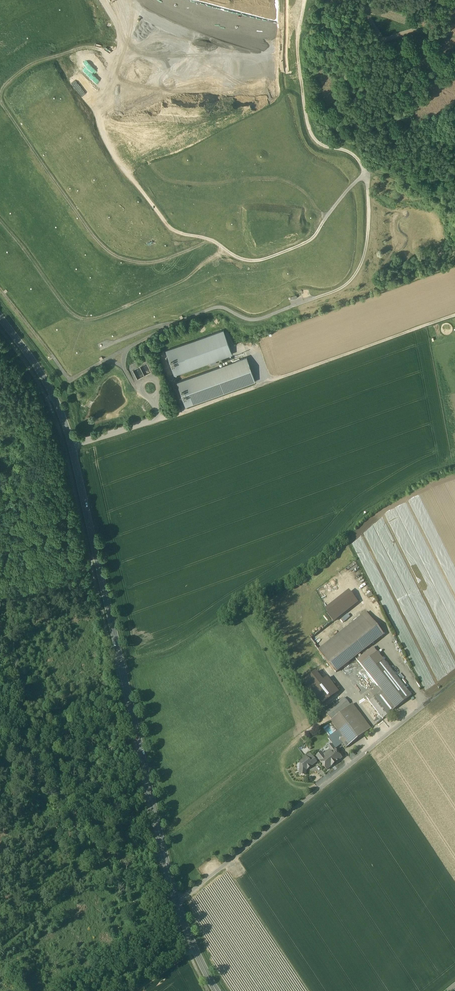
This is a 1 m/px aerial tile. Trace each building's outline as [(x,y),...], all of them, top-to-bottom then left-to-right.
[(167,351),(175,374),(209,362),(210,365),(216,363),(215,360),(232,355),(224,331),(167,351)] [(254,381),(246,358),(177,383),(185,406),(254,381)] [(357,603),(341,616),(346,621),(362,608),(357,603)] [(339,615),(333,608),(328,612),(334,619),(339,615)] [(366,613),(318,650),(336,673),(383,636),(366,613)] [(338,618),(312,639),(316,644),(342,623),(338,618)] [(411,696),(383,661),(367,674),(378,687),(368,695),(370,697),(372,699),(369,701),(383,719),(391,713),(411,696)] [(344,698),(336,704),(326,713),(331,720),(349,705),(344,698)] [(352,704),(331,721),(343,737),(340,740),(343,744),(346,748),(371,729),(352,704)] [(339,738),(332,743),(333,744),(331,745),(335,750),(343,744),(340,740),(339,738)] [(335,750),(331,745),(328,748),(332,752),(325,758),(321,753),(316,757),(327,770),(337,763),(338,762),(337,762),(341,759),(335,750)] [(316,763),(310,755),(307,758),(313,765),(316,763)] [(307,758),(306,758),(299,763),(301,765),(300,775),(305,776),(305,771),(307,769),(308,770),(310,768),(310,767),(313,765),(307,758)]
